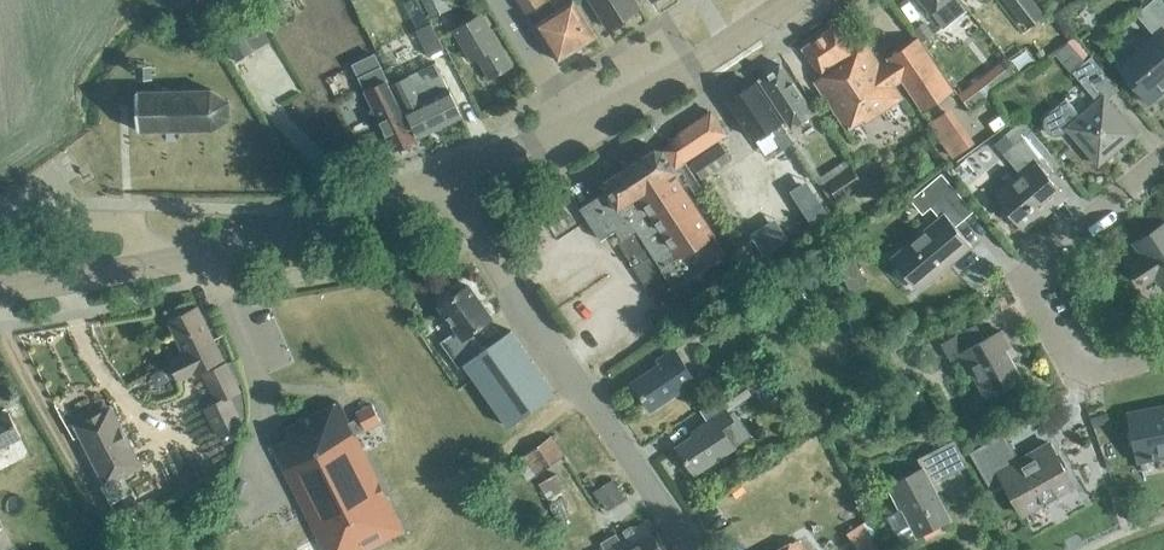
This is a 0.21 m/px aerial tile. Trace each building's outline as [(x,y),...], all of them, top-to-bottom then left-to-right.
[(449,8),(445,0),(423,0),(431,16),(449,8)] [(596,35),(574,0),(570,0),(556,9),(550,0),(520,0),(557,59),(596,35)] [(639,7),(634,0),(591,0),(607,26),(639,7)] [(930,10),(942,26),(967,7),(961,0),(922,0),(930,10)] [(1033,0),(1008,0),(1027,24),(1043,12),(1033,0)] [(1162,0),(1151,0),(1136,12),(1154,34),(1119,64),(1113,57),(1112,58),(1150,103),(1151,102),(1150,100),(1163,89),(1163,2),(1162,0)] [(489,77),(510,65),(480,13),(453,28),(471,60),(477,57),(489,77)] [(937,52),(948,43),(930,20),(919,29),(937,52)] [(428,55),(443,47),(431,21),(416,29),(428,55)] [(803,47),(821,74),(813,80),(847,128),(862,117),(865,121),(902,96),(893,84),(902,78),(923,109),(953,89),(918,37),(888,57),(889,59),(880,65),(865,43),(853,52),(834,25),(803,47)] [(393,148),(415,138),(383,73),(392,68),(383,49),(357,61),(369,87),(365,89),(373,107),(369,109),(374,119),(378,116),(393,148)] [(1098,163),(1134,131),(1106,98),(1118,88),(1090,56),(1072,71),(1097,100),(1079,115),(1065,99),(1048,113),(1045,119),(1044,125),(1048,130),(1052,133),(1058,133),(1064,130),(1067,127),(1098,163)] [(408,75),(393,82),(419,135),(420,135),(435,128),(462,115),(442,75),(436,62),(408,75)] [(791,126),(813,111),(781,63),(759,78),(791,126)] [(975,80),(958,92),(969,106),(985,95),(975,80)] [(754,82),(728,99),(753,138),(764,154),(779,144),(782,149),(793,141),(779,120),(780,120),(754,82)] [(984,100),(994,112),(1010,98),(1000,86),(984,100)] [(212,128),(230,117),(228,99),(210,88),(136,90),(137,110),(138,129),(212,128)] [(964,145),(984,128),(957,97),(937,114),(964,145)] [(645,284),(665,272),(674,286),(726,253),(713,233),(711,234),(680,185),(687,180),(696,193),(703,189),(684,160),(701,148),(725,133),(710,110),(679,131),(663,149),(662,149),(654,147),(628,164),(626,161),(619,159),(618,166),(620,169),(600,182),(606,190),(580,207),(601,238),(615,229),(621,238),(617,241),(633,265),(645,284)] [(1022,227),(1062,193),(1042,169),(1055,158),(1030,129),(1013,143),(1030,163),(994,194),(1022,227)] [(703,179),(731,159),(719,142),(691,162),(703,179)] [(838,199),(863,183),(847,159),(823,174),(838,199)] [(950,229),(965,217),(972,210),(942,175),(938,179),(919,195),(913,200),(922,211),(930,205),(939,217),(896,253),(922,285),(966,247),(950,229)] [(1135,241),(1145,255),(1130,264),(1142,283),(1156,274),(1163,285),(1163,223),(1135,241)] [(852,257),(836,265),(842,276),(857,268),(852,257)] [(508,425),(555,392),(510,329),(483,348),(471,331),(491,317),(467,284),(439,304),(442,307),(439,309),(446,319),(449,317),(457,329),(440,341),(458,366),(463,363),(508,425)] [(213,338),(214,338),(197,305),(168,320),(183,352),(169,359),(179,379),(222,357),(213,338)] [(985,396),(1020,377),(1004,348),(1010,345),(1001,329),(983,339),(974,323),(941,342),(950,359),(961,353),(985,396)] [(650,408),(694,378),(673,348),(657,359),(660,363),(632,382),(650,408)] [(240,389),(226,362),(203,373),(216,401),(205,407),(219,434),(242,422),(228,395),(240,389)] [(730,407),(751,392),(742,380),(721,394),(730,407)] [(380,420),(371,403),(356,411),(358,415),(348,421),(337,400),(285,426),(289,434),(271,443),(325,549),(349,549),(353,548),(354,549),(359,549),(402,529),(354,433),(380,420)] [(1128,413),(1137,459),(1163,454),(1163,406),(1128,413)] [(726,407),(714,415),(697,427),(699,430),(675,445),(694,472),(734,446),(734,445),(751,434),(738,414),(732,417),(726,407)] [(20,435),(8,411),(0,415),(0,445),(20,435)] [(1106,411),(1090,417),(1094,426),(1109,420),(1106,411)] [(141,465),(114,412),(78,430),(105,483),(141,465)] [(1003,434),(973,451),(995,491),(1006,484),(1022,513),(1073,484),(1055,453),(1049,442),(1036,449),(1017,460),(1003,434)] [(538,473),(564,455),(550,435),(524,453),(538,473)] [(921,466),(887,484),(900,509),(888,515),(903,543),(917,535),(949,519),(930,483),(943,476),(930,451),(917,457),(921,466)] [(625,549),(661,549),(644,522),(633,529),(630,525),(622,530),(625,534),(618,538),(625,549)] [(618,538),(616,534),(602,542),(605,546),(598,549),(625,549),(618,538)] [(795,538),(774,549),(802,549),(795,538)]
